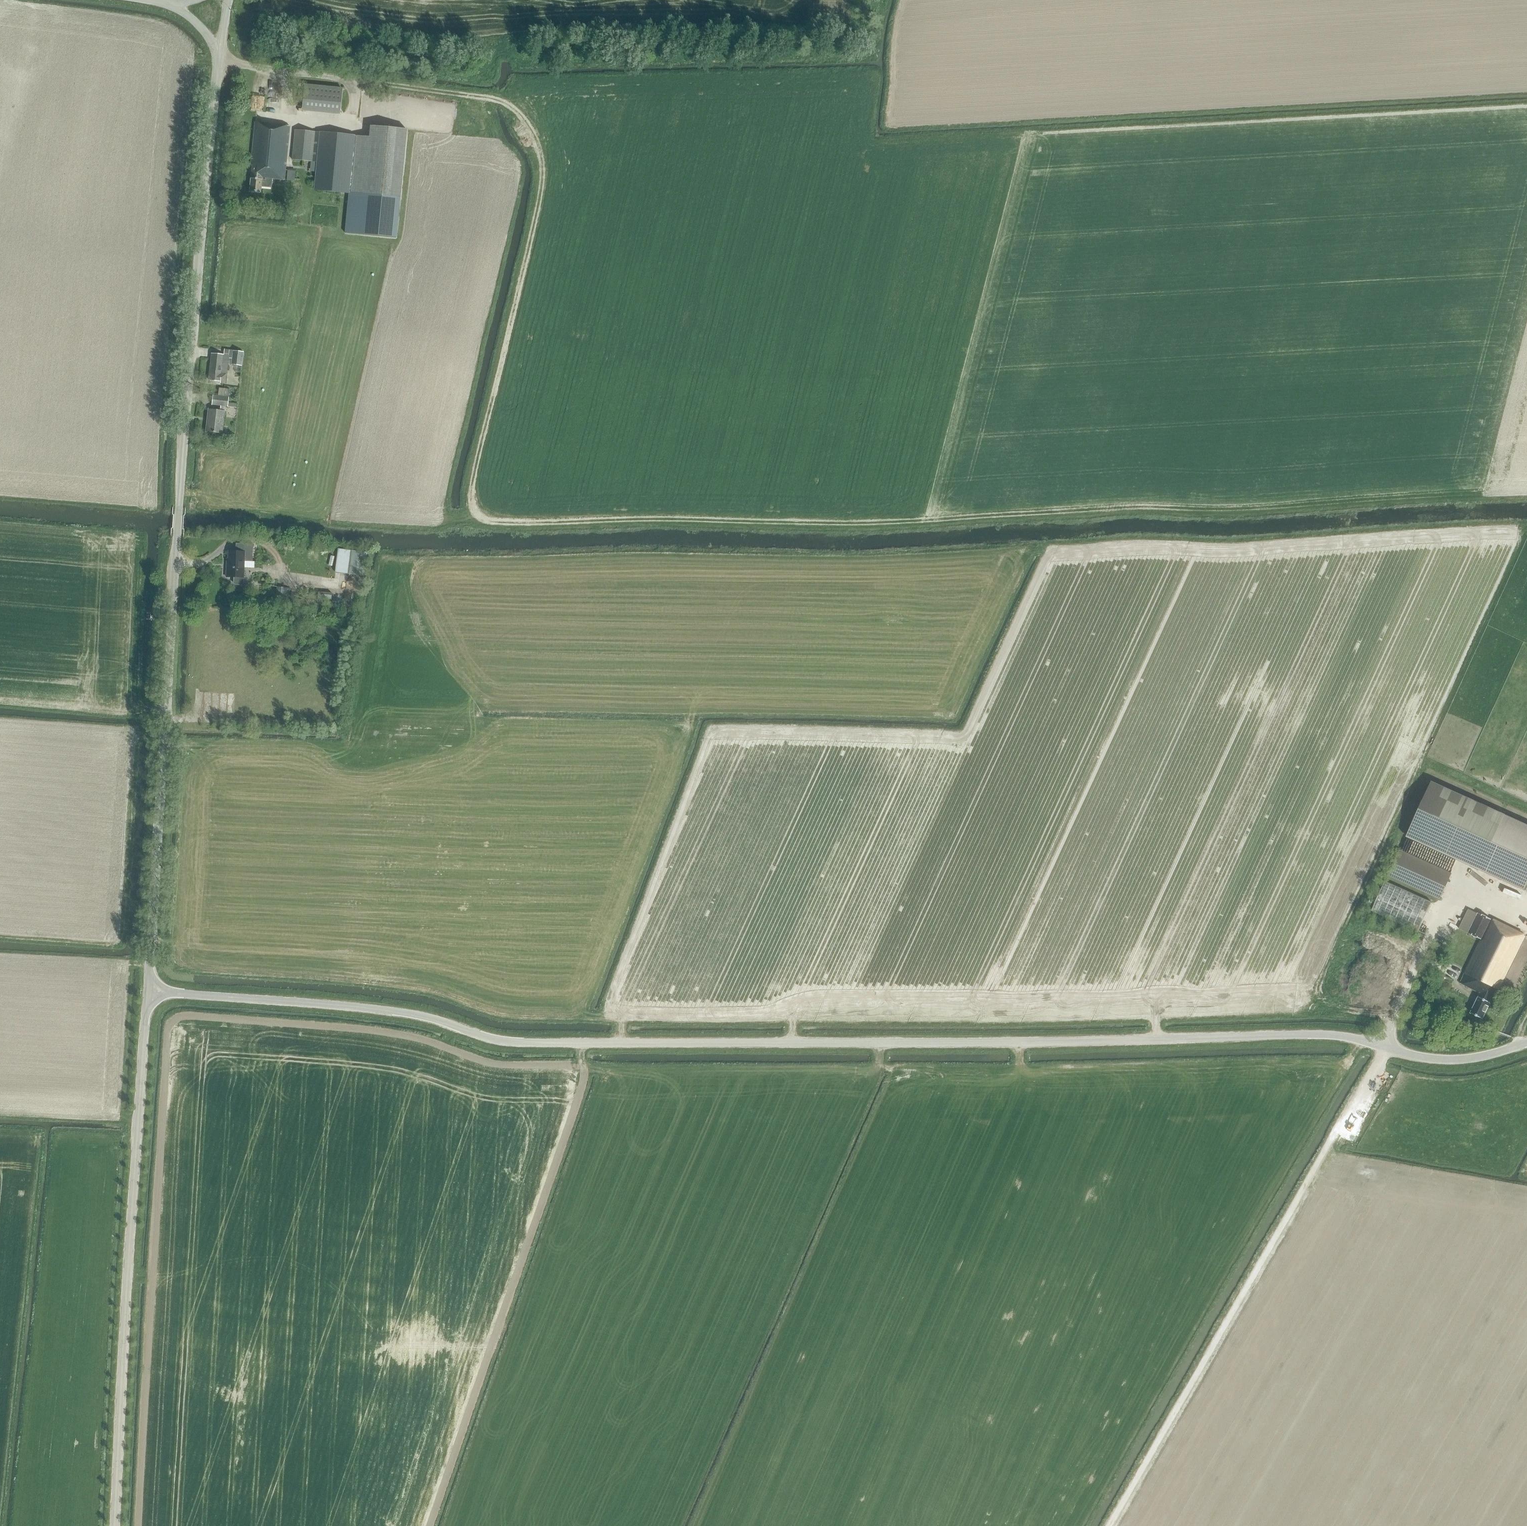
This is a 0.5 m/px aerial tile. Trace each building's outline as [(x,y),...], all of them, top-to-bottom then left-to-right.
[(340,111),(342,95),(342,89),(304,85),(302,107),(340,111)] [(409,102),(406,129),(405,149),(455,153),(459,107),(409,102)] [(284,180),(290,126),(255,122),(251,166),(252,166),(250,192),(261,193),(261,187),(272,188),(273,179),(284,180)] [(396,237),(406,129),(370,126),(369,137),(320,132),(314,190),(349,193),(346,233),(396,237)] [(312,161),(315,132),(295,130),(292,160),(312,161)] [(295,181),(296,171),(288,170),(287,180),(295,181)] [(241,366),(243,352),(233,351),(231,365),(241,366)] [(225,384),(228,358),(223,358),(223,355),(211,354),(209,380),(220,381),(220,383),(225,384)] [(218,388),(217,396),(229,397),(229,390),(218,388)] [(229,397),(217,396),(213,396),(212,405),(220,406),(220,411),(208,409),(206,432),(222,433),(225,411),(224,411),(224,406),(227,407),(229,397)] [(226,570),(226,577),(234,577),(234,583),(236,585),(241,585),(243,583),(243,577),(244,577),(244,561),(252,562),(253,544),(236,543),(235,551),(228,551),(227,570),(226,570)] [(335,573),(364,576),(367,552),(338,549),(335,573)] [(290,588),(277,587),(276,595),(289,596),(290,588)] [(319,593),(319,604),(333,604),(333,594),(319,593)] [(1433,782),(1421,809),(1408,837),(1524,890),(1526,884),(1526,825),(1433,782)] [(1452,873),(1400,850),(1394,863),(1388,876),(1440,900),(1446,887),(1452,873)] [(1372,910),(1418,932),(1432,902),(1385,881),(1372,910)] [(1498,992),(1526,936),(1478,913),(1468,933),(1481,939),(1460,983),(1480,993),(1470,1013),(1482,1019),(1490,1002),(1496,991),(1498,992)] [(1384,996),(1386,988),(1368,984),(1366,993),(1384,996)]
